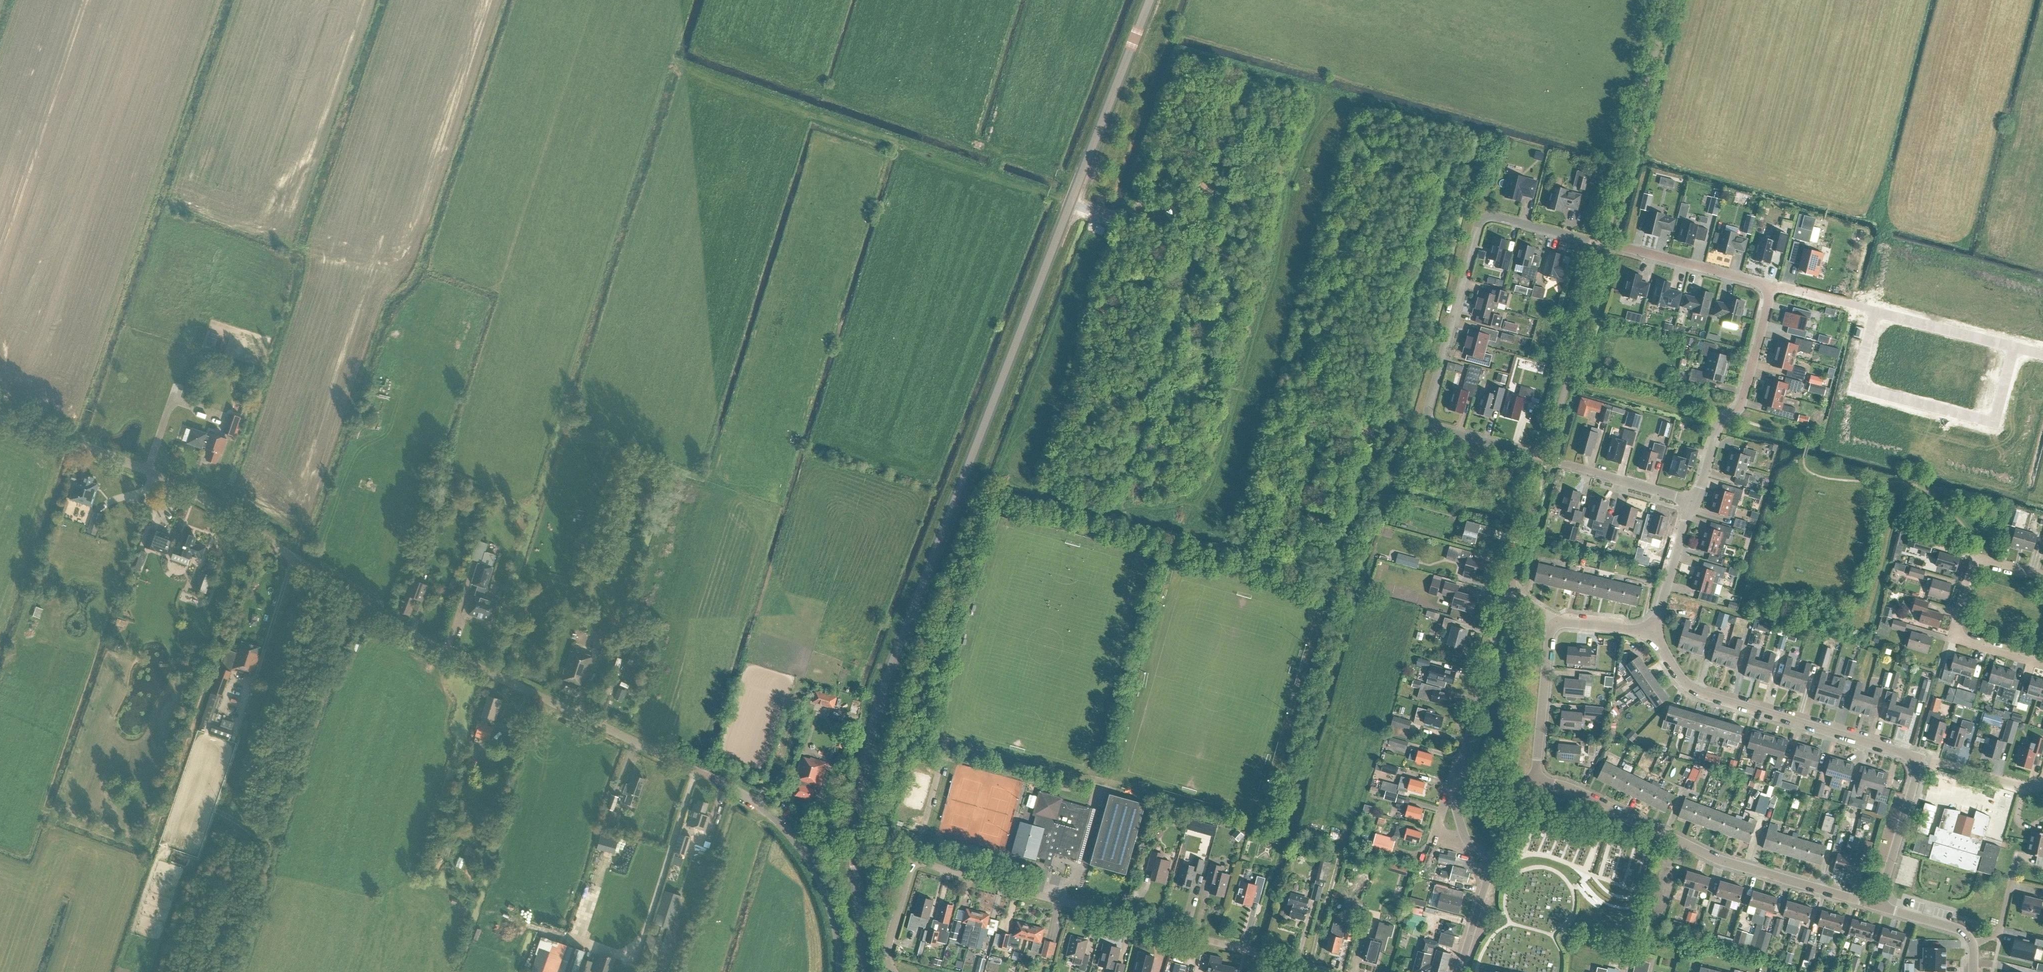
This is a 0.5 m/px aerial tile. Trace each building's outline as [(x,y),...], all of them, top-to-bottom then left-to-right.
[(1544,153),(1536,151),(1534,160),(1542,162),(1544,153)] [(1577,171),(1573,186),(1577,187),(1576,188),(1585,191),(1588,180),(1586,179),(1588,173),(1577,171)] [(1533,198),(1537,181),(1526,178),(1511,174),(1505,197),(1520,201),(1522,195),(1533,198)] [(1661,185),(1675,187),(1676,178),(1662,176),(1661,185)] [(1577,210),(1581,195),(1568,192),(1568,191),(1553,187),(1547,208),(1563,212),(1564,206),(1577,210)] [(1648,211),(1652,196),(1644,193),(1640,209),(1648,211)] [(1733,204),(1735,197),(1728,195),(1726,202),(1733,204)] [(1718,211),(1721,199),(1711,197),(1708,209),(1718,211)] [(1683,201),(1679,216),(1687,218),(1691,204),(1683,201)] [(1672,231),(1675,219),(1664,216),(1664,215),(1650,211),(1645,233),(1659,236),(1661,228),(1672,231)] [(1793,238),(1809,242),(1815,219),(1799,215),(1793,238)] [(1706,224),(1708,218),(1701,216),(1699,222),(1706,224)] [(1745,220),(1742,232),(1751,234),(1754,223),(1745,220)] [(1705,241),(1708,229),(1698,226),(1698,225),(1682,221),(1678,240),(1673,239),(1673,240),(1683,242),(1693,245),(1694,239),(1705,241)] [(1813,235),(1819,237),(1821,227),(1815,226),(1813,235)] [(1782,253),(1787,234),(1774,230),(1771,240),(1759,237),(1754,260),(1769,264),(1773,251),(1782,253)] [(1743,251),(1746,239),(1737,237),(1738,234),(1723,231),(1718,251),(1733,255),(1734,248),(1743,251)] [(1501,239),(1500,238),(1498,237),(1497,238),(1494,238),(1494,240),(1492,240),(1492,243),(1493,244),(1489,259),(1497,261),(1496,267),(1507,270),(1511,257),(1505,255),(1509,241),(1501,239)] [(1823,278),(1823,277),(1817,276),(1823,253),(1807,249),(1808,246),(1794,242),(1790,261),(1800,264),(1798,270),(1806,272),(1805,273),(1823,278)] [(1535,278),(1539,264),(1531,262),(1535,248),(1521,244),(1516,264),(1524,266),(1522,274),(1535,278)] [(1562,278),(1566,264),(1562,263),(1564,255),(1549,252),(1543,275),(1558,279),(1558,277),(1562,278)] [(1646,297),(1649,284),(1641,282),(1642,276),(1629,273),(1623,296),(1636,299),(1637,295),(1646,297)] [(1503,287),(1505,281),(1497,279),(1495,286),(1503,287)] [(1677,308),(1681,292),(1669,289),(1671,283),(1658,280),(1652,303),(1665,307),(1665,305),(1677,308)] [(1513,286),(1512,292),(1531,297),(1533,290),(1513,286)] [(1543,299),(1545,289),(1534,286),(1533,290),(1531,297),(1543,299)] [(1477,303),(1496,308),(1498,302),(1506,304),(1509,293),(1491,288),(1490,294),(1479,291),(1477,297),(1478,297),(1477,303)] [(1707,315),(1712,294),(1698,290),(1696,298),(1685,295),(1682,307),(1693,309),(1693,312),(1707,315)] [(1742,309),(1744,302),(1729,298),(1727,304),(1717,301),(1713,315),(1724,318),(1723,320),(1738,323),(1740,315),(1742,316),(1744,309),(1742,309)] [(1495,314),(1496,308),(1477,303),(1475,309),(1474,308),(1472,314),(1484,317),(1482,323),(1499,328),(1502,317),(1495,314)] [(1810,319),(1812,312),(1793,307),(1792,313),(1786,312),(1782,325),(1788,327),(1786,333),(1805,338),(1807,331),(1804,330),(1807,319),(1810,319)] [(2033,326),(2042,329),(2042,315),(2036,313),(2033,326)] [(1510,332),(1512,324),(1504,321),(1502,329),(1510,332)] [(1466,342),(1486,347),(1488,340),(1496,342),(1498,332),(1481,327),(1480,333),(1469,330),(1466,342)] [(1502,338),(1516,340),(1517,334),(1503,332),(1502,338)] [(206,347),(215,349),(219,335),(211,333),(210,337),(209,337),(206,347)] [(1722,336),(1710,333),(1708,339),(1721,342),(1722,336)] [(1817,341),(1828,344),(1830,337),(1819,334),(1817,341)] [(1774,353),(1794,358),(1796,352),(1799,351),(1809,354),(1810,354),(1813,342),(1796,338),(1794,345),(1778,340),(1777,345),(1776,345),(1774,353)] [(1706,364),(1727,370),(1729,362),(1728,362),(1730,357),(1714,353),(1716,345),(1704,341),(1700,354),(1706,356),(1708,358),(1706,364)] [(1484,353),(1486,347),(1466,342),(1463,353),(1473,356),(1472,362),(1489,366),(1492,355),(1484,353)] [(1793,364),(1794,358),(1774,353),(1772,360),(1773,361),(1772,366),(1788,370),(1786,376),(1803,380),(1806,369),(1805,369),(1794,366),(1793,364)] [(1688,368),(1690,361),(1683,359),(1681,366),(1688,368)] [(1725,377),(1727,370),(1706,364),(1705,370),(1702,372),(1692,369),(1689,380),(1706,385),(1705,384),(1707,378),(1723,382),(1724,377),(1725,377)] [(1474,397),(1479,379),(1482,368),(1469,365),(1462,390),(1454,388),(1448,409),(1463,413),(1467,396),(1474,397)] [(1508,376),(1499,373),(1496,382),(1505,384),(1508,376)] [(1824,384),(1826,376),(1812,374),(1811,382),(1824,384)] [(1764,391),(1784,397),(1786,391),(1788,390),(1799,392),(1800,393),(1802,382),(1786,377),(1784,383),(1768,379),(1767,384),(1766,384),(1764,391)] [(1810,391),(1826,394),(1827,388),(1811,385),(1810,391)] [(1499,410),(1505,389),(1495,386),(1492,394),(1482,391),(1480,399),(1481,399),(1477,413),(1490,416),(1493,408),(1499,410)] [(1530,403),(1534,389),(1521,386),(1518,397),(1510,395),(1504,416),(1518,420),(1523,401),(1530,403)] [(1783,403),(1784,397),(1764,391),(1762,399),(1763,399),(1761,404),(1777,408),(1776,415),(1792,420),(1796,408),(1795,408),(1784,405),(1783,403)] [(1591,409),(1602,412),(1605,401),(1583,395),(1578,412),(1589,415),(1591,409)] [(1607,423),(1610,410),(1603,408),(1600,421),(1607,423)] [(1638,429),(1642,416),(1629,412),(1625,425),(1637,429),(1638,429)] [(1809,422),(1811,415),(1801,413),(1799,420),(1809,422)] [(234,436),(240,417),(229,414),(223,433),(234,436)] [(376,429),(379,422),(367,418),(365,425),(376,429)] [(1673,424),(1662,421),(1658,435),(1669,438),(1673,424)] [(1598,434),(1599,429),(1592,427),(1591,432),(1583,429),(1579,444),(1580,444),(1578,452),(1590,456),(1593,448),(1594,448),(1598,434)] [(1632,446),(1636,432),(1624,429),(1621,441),(1612,438),(1606,459),(1620,463),(1626,444),(1632,446)] [(208,436),(205,435),(205,434),(192,430),(188,443),(201,447),(201,446),(204,447),(204,448),(208,449),(205,457),(207,458),(206,460),(216,464),(219,453),(221,454),(226,440),(208,434),(208,436)] [(1662,460),(1666,446),(1654,443),(1652,451),(1645,450),(1640,468),(1652,472),(1655,458),(1662,460)] [(1693,466),(1697,454),(1698,450),(1687,447),(1684,459),(1674,456),(1669,474),(1683,478),(1687,465),(1693,466)] [(1728,462),(1746,467),(1748,461),(1753,463),(1756,452),(1744,448),(1743,454),(1731,451),(1728,462)] [(1744,474),(1746,467),(1728,462),(1724,473),(1736,477),(1734,483),(1746,486),(1750,475),(1744,474)] [(92,506),(99,485),(92,483),(94,478),(84,475),(81,485),(75,483),(70,499),(92,506)] [(1713,500),(1737,507),(1739,500),(1740,500),(1743,490),(1723,484),(1722,490),(1716,488),(1713,500)] [(1580,522),(1583,512),(1576,510),(1581,493),(1566,489),(1560,509),(1567,511),(1565,518),(1580,522)] [(1758,500),(1760,494),(1748,490),(1746,497),(1758,500)] [(453,502),(455,496),(448,493),(445,500),(453,502)] [(1604,499),(1594,497),(1588,517),(1594,519),(1591,529),(1608,534),(1612,520),(1613,516),(1606,510),(1609,501),(1606,500),(1606,499),(1604,499)] [(1734,518),(1737,507),(1713,500),(1710,511),(1734,518)] [(1632,528),(1638,509),(1625,505),(1619,524),(1632,528)] [(2015,523),(2019,511),(2013,510),(2009,521),(2015,523)] [(102,514),(94,512),(87,533),(95,536),(102,514)] [(1662,536),(1667,517),(1654,514),(1650,527),(1644,526),(1640,540),(1651,543),(1654,534),(1662,536)] [(1745,530),(1747,521),(1735,518),(1733,526),(1745,530)] [(1494,536),(1496,529),(1467,521),(1462,540),(1475,543),(1478,532),(1494,536)] [(1574,541),(1578,528),(1568,525),(1565,538),(1574,541)] [(1719,543),(1724,545),(1726,538),(1729,539),(1732,528),(1721,525),(1719,531),(1705,527),(1702,538),(1719,543)] [(1615,542),(1619,528),(1611,526),(1607,540),(1615,542)] [(165,554),(171,537),(159,533),(159,532),(150,529),(144,547),(153,550),(153,549),(165,554)] [(2021,548),(2026,532),(2015,529),(2010,545),(2021,548)] [(2026,532),(2021,548),(2032,552),(2037,535),(2026,532)] [(193,544),(195,538),(183,533),(181,541),(178,539),(173,553),(189,559),(190,558),(191,558),(192,555),(201,558),(204,548),(193,544)] [(1723,564),(1725,557),(1723,556),(1726,545),(1724,545),(1719,543),(1702,538),(1699,549),(1710,553),(1708,560),(1723,564)] [(1930,551),(1932,544),(1917,539),(1914,547),(1930,551)] [(1483,576),(1486,563),(1473,559),(1474,553),(1455,547),(1452,558),(1466,562),(1464,570),(1483,576)] [(1634,562),(1640,564),(1644,550),(1638,548),(1634,562)] [(1939,552),(1933,550),(1931,556),(1938,558),(1935,565),(1955,571),(1959,558),(1939,552)] [(1417,568),(1419,559),(1398,553),(1395,563),(1417,568)] [(203,569),(212,572),(216,562),(207,559),(203,569)] [(1897,561),(1895,569),(1906,571),(1908,564),(1897,561)] [(489,622),(496,601),(483,597),(486,590),(487,590),(493,568),(478,563),(471,584),(477,586),(474,595),(468,615),(489,622)] [(1549,585),(1553,566),(1539,563),(1534,581),(1549,585)] [(1695,578),(1717,584),(1719,577),(1722,578),(1725,568),(1714,565),(1712,570),(1698,566),(1695,578)] [(1564,588),(1568,570),(1553,566),(1549,585),(1564,588)] [(1923,579),(1925,571),(1911,567),(1909,575),(1923,579)] [(1579,591),(1583,573),(1568,570),(1564,588),(1579,591)] [(206,593),(212,577),(199,572),(193,589),(206,593)] [(1593,595),(1598,577),(1583,573),(1579,591),(1593,595)] [(1608,598),(1612,580),(1598,577),(1593,595),(1608,598)] [(447,588),(454,591),(459,581),(451,578),(447,588)] [(1437,596),(1441,580),(1433,578),(1428,594),(1437,596)] [(1717,584),(1695,578),(1692,589),(1700,591),(1698,599),(1717,604),(1719,596),(1714,595),(1717,584)] [(1947,600),(1951,585),(1928,578),(1926,586),(1930,587),(1928,594),(1947,600)] [(423,602),(429,586),(410,579),(407,588),(408,589),(406,595),(399,611),(408,614),(409,611),(411,612),(416,599),(423,602)] [(1623,602),(1627,584),(1612,580),(1608,598),(1623,602)] [(1459,586),(1459,585),(1445,582),(1442,594),(1454,597),(1451,607),(1472,613),(1477,597),(1457,592),(1458,586),(1459,586)] [(1627,584),(1623,602),(1637,605),(1642,587),(1627,584)] [(449,602),(451,595),(442,591),(439,598),(449,602)] [(1938,627),(1942,614),(1926,609),(1928,603),(1915,599),(1912,611),(1921,613),(1919,622),(1938,627)] [(1734,610),(1736,604),(1727,602),(1726,608),(1734,610)] [(1683,612),(1696,615),(1699,606),(1685,603),(1683,612)] [(44,610),(36,607),(33,616),(40,619),(44,610)] [(1428,611),(1426,615),(1439,619),(1440,614),(1428,611)] [(1725,630),(1730,615),(1719,612),(1715,626),(1725,630)] [(1462,649),(1467,630),(1454,627),(1456,621),(1445,617),(1442,629),(1451,632),(1448,645),(1462,649)] [(1689,651),(1694,634),(1687,632),(1690,621),(1685,619),(1677,647),(1689,651)] [(1903,631),(1905,623),(1893,620),(1891,628),(1903,631)] [(600,631),(608,633),(611,625),(603,622),(600,631)] [(1769,631),(1771,626),(1761,622),(1759,627),(1769,631)] [(1694,634),(1689,651),(1701,654),(1709,626),(1704,625),(1701,636),(1694,634)] [(1786,639),(1788,631),(1779,628),(1777,634),(1780,635),(1776,648),(1783,650),(1786,639)] [(608,633),(600,631),(598,630),(593,646),(605,650),(610,634),(608,633)] [(1795,641),(1797,633),(1788,631),(1786,639),(1795,641)] [(1927,653),(1931,638),(1911,632),(1908,640),(1906,639),(1904,646),(1927,653)] [(1722,665),(1727,648),(1721,646),(1724,635),(1719,633),(1710,662),(1722,665)] [(1727,648),(1722,665),(1734,669),(1743,640),(1737,639),(1734,650),(1727,648)] [(255,660),(260,647),(242,642),(239,653),(237,652),(231,669),(252,676),(257,661),(255,660)] [(1590,655),(1591,647),(1581,646),(1581,649),(1569,648),(1567,663),(1583,664),(1583,666),(1596,667),(1597,656),(1590,655)] [(1826,668),(1831,649),(1822,646),(1817,666),(1826,668)] [(1756,679),(1761,662),(1754,660),(1757,649),(1752,648),(1744,676),(1756,679)] [(605,661),(608,653),(600,650),(597,658),(605,661)] [(577,653),(571,651),(561,680),(564,681),(560,691),(576,696),(580,686),(582,687),(584,684),(583,684),(592,657),(578,652),(577,653)] [(1634,676),(1647,667),(1639,657),(1627,666),(1626,665),(1626,664),(1628,653),(1621,652),(1618,669),(1619,670),(1621,674),(1628,669),(1633,675),(1634,676)] [(1761,662),(1756,679),(1768,682),(1776,654),(1770,653),(1767,664),(1761,662)] [(1961,674),(1966,657),(1955,654),(1950,671),(1944,669),(1941,680),(1952,683),(1955,672),(1961,674)] [(1429,669),(1431,661),(1418,657),(1416,665),(1429,669)] [(1966,657),(1961,674),(1966,675),(1963,686),(1974,689),(1977,678),(1971,677),(1976,660),(1966,657)] [(618,673),(622,659),(617,658),(613,671),(618,673)] [(1791,689),(1796,672),(1789,670),(1792,659),(1788,658),(1780,686),(1791,689)] [(1852,677),(1856,661),(1848,659),(1844,675),(1852,677)] [(1796,672),(1791,689),(1803,693),(1811,665),(1806,663),(1803,674),(1796,672)] [(1426,683),(1444,688),(1446,682),(1452,684),(1455,673),(1440,669),(1440,668),(1431,665),(1426,683)] [(1999,685),(2004,668),(1993,665),(1989,682),(1983,680),(1980,691),(1991,694),(1994,683),(1999,685)] [(1641,687),(1654,678),(1647,667),(1634,676),(1633,675),(1626,680),(1629,684),(1636,679),(1640,685),(1641,687)] [(222,696),(225,687),(231,672),(220,668),(212,692),(222,696)] [(2004,668),(1999,685),(2005,686),(2002,697),(2013,700),(2016,689),(2010,688),(2015,672),(2004,668)] [(1825,704),(1830,686),(1823,684),(1826,673),(1821,672),(1813,700),(1825,704)] [(1892,672),(1891,673),(1885,672),(1881,685),(1895,689),(1899,674),(1892,672)] [(1592,686),(1593,675),(1580,674),(1579,680),(1566,679),(1564,695),(1566,695),(1566,698),(1568,700),(1575,701),(1577,699),(1577,696),(1584,697),(1585,686),(1592,686)] [(1830,686),(1825,704),(1837,707),(1845,679),(1840,677),(1837,688),(1830,686)] [(2038,696),(2042,680),(2032,677),(2027,693),(2021,691),(2018,702),(2029,705),(2032,695),(2038,696)] [(1649,697),(1661,688),(1654,678),(1641,687),(1640,685),(1634,690),(1636,694),(1643,689),(1648,696),(1649,697)] [(1924,702),(1925,698),(1931,680),(1924,678),(1918,700),(1924,702)] [(1449,694),(1440,691),(1441,687),(1413,680),(1411,687),(1420,689),(1418,697),(1446,706),(1449,694)] [(1860,714),(1866,696),(1859,694),(1862,683),(1857,682),(1848,710),(1860,714)] [(1866,696),(1860,714),(1872,717),(1881,689),(1876,687),(1872,698),(1866,696)] [(621,702),(626,691),(619,688),(614,699),(621,702)] [(1649,697),(1648,696),(1641,701),(1643,704),(1650,699),(1656,708),(1669,698),(1661,688),(1649,697)] [(1896,724),(1901,707),(1894,705),(1898,694),(1887,690),(1884,701),(1889,703),(1884,721),(1896,724)] [(834,708),(837,697),(816,691),(813,702),(834,708)] [(1975,693),(1966,691),(1964,700),(1973,702),(1975,693)] [(211,723),(220,696),(211,693),(202,720),(211,723)] [(600,708),(606,710),(611,695),(605,693),(600,708)] [(495,720),(502,701),(488,696),(482,716),(483,716),(480,723),(479,723),(473,741),(482,744),(483,739),(488,740),(492,727),(486,725),(489,718),(495,720)] [(1940,700),(1932,697),(1928,710),(1929,710),(1936,712),(1940,700)] [(1901,707),(1896,724),(1908,728),(1916,699),(1911,698),(1908,709),(1901,707)] [(1602,720),(1603,707),(1585,705),(1584,718),(1602,720)] [(1622,713),(1617,706),(1611,710),(1616,717),(1622,713)] [(1678,725),(1682,710),(1670,707),(1666,721),(1664,720),(1662,729),(1666,730),(1668,722),(1676,725),(1678,725)] [(1427,711),(1417,708),(1413,723),(1423,726),(1424,724),(1440,728),(1443,718),(1434,715),(1435,711),(1428,709),(1427,711)] [(1690,729),(1694,714),(1682,710),(1678,725),(1676,725),(1674,732),(1678,734),(1681,726),(1688,728),(1690,729)] [(1580,729),(1582,713),(1562,711),(1561,728),(1580,729)] [(1940,742),(1945,723),(1938,721),(1941,714),(1929,711),(1926,722),(1932,724),(1927,739),(1940,742)] [(2022,715),(2012,712),(2010,719),(2020,722),(2022,715)] [(1702,732),(1706,717),(1694,714),(1690,729),(1688,728),(1686,736),(1690,737),(1693,729),(1700,732),(1702,732)] [(1407,739),(1412,721),(1393,716),(1388,734),(1407,739)] [(1715,735),(1719,721),(1706,717),(1702,732),(1700,732),(1698,739),(1702,741),(1705,733),(1713,735),(1715,735)] [(1970,735),(1973,723),(1962,720),(1960,728),(1953,725),(1947,745),(1960,748),(1964,733),(1970,735)] [(2014,736),(2018,722),(2012,720),(2008,734),(2014,736)] [(1727,739),(1731,724),(1719,721),(1715,735),(1713,735),(1711,743),(1715,744),(1717,736),(1725,738),(1727,739)] [(1727,739),(1725,738),(1723,746),(1727,748),(1729,740),(1739,743),(1743,728),(1731,724),(1727,739)] [(228,741),(232,732),(212,725),(209,734),(228,741)] [(1626,736),(1632,742),(1638,735),(1633,730),(1626,736)] [(1758,762),(1765,734),(1753,731),(1749,748),(1756,750),(1753,760),(1758,762)] [(1772,754),(1777,737),(1765,734),(1758,762),(1763,763),(1765,753),(1772,754)] [(842,748),(845,738),(840,736),(836,746),(842,748)] [(1406,749),(1408,742),(1386,736),(1384,742),(1388,743),(1388,744),(1406,749)] [(1777,737),(1772,754),(1779,756),(1776,767),(1781,769),(1789,741),(1777,737)] [(1998,759),(2003,742),(1990,738),(1985,756),(1998,759)] [(2042,748),(2042,739),(2039,738),(2037,745),(2031,743),(2029,749),(2020,747),(2018,755),(2020,755),(2017,765),(2030,768),(2035,751),(2041,753),(2042,748)] [(1596,742),(1589,741),(1588,754),(1595,754),(1596,742)] [(1802,775),(1810,747),(1798,743),(1793,761),(1800,763),(1797,773),(1802,775)] [(1579,761),(1581,747),(1559,745),(1558,759),(1579,761)] [(1810,747),(1802,775),(1807,776),(1810,765),(1817,767),(1822,750),(1810,747)] [(1430,766),(1433,755),(1412,749),(1409,760),(1430,766)] [(1647,758),(1655,762),(1659,757),(1650,752),(1647,758)] [(1708,753),(1707,760),(1721,761),(1722,754),(1708,753)] [(810,759),(802,757),(795,779),(800,781),(796,795),(811,800),(816,785),(821,787),(828,763),(811,757),(810,759)] [(1834,788),(1842,760),(1831,757),(1826,774),(1833,776),(1830,787),(1834,788)] [(1842,760),(1834,788),(1840,790),(1843,779),(1850,781),(1854,764),(1842,760)] [(1611,785),(1619,769),(1606,762),(1598,779),(1611,785)] [(1681,766),(1672,762),(1666,775),(1675,779),(1681,766)] [(1399,768),(1383,763),(1381,771),(1395,775),(1396,775),(1399,768)] [(1871,787),(1876,770),(1864,766),(1857,795),(1862,796),(1865,785),(1871,787)] [(1694,781),(1699,770),(1692,767),(1688,778),(1694,781)] [(1625,792),(1633,776),(1619,769),(1611,785),(1625,792)] [(1754,780),(1762,782),(1766,771),(1757,769),(1754,780)] [(1876,770),(1871,787),(1878,789),(1875,800),(1886,803),(1890,790),(1884,788),(1888,773),(1876,770)] [(1780,787),(1784,773),(1775,771),(1771,784),(1780,787)] [(1410,779),(1401,776),(1396,775),(1395,775),(1392,788),(1407,792),(1408,789),(1422,793),(1425,783),(1411,779),(1410,779)] [(638,796),(644,780),(633,776),(630,785),(626,783),(622,793),(627,795),(624,803),(630,806),(631,802),(634,794),(638,796)] [(1638,799),(1646,782),(1633,776),(1625,792),(1638,799)] [(1815,790),(1818,778),(1811,776),(1808,788),(1815,790)] [(1691,790),(1694,781),(1688,778),(1684,787),(1691,790)] [(1968,780),(1966,786),(1982,790),(1984,785),(1968,780)] [(1798,786),(1782,781),(1780,787),(1796,792),(1798,786)] [(1652,805),(1660,789),(1646,782),(1638,799),(1652,805)] [(1821,797),(1825,783),(1818,782),(1814,795),(1821,797)] [(1660,789),(1652,805),(1665,812),(1673,796),(1660,789)] [(1848,804),(1851,792),(1845,790),(1841,802),(1848,804)] [(1096,812),(1090,810),(1090,808),(1062,801),(1063,798),(1041,792),(1035,814),(1037,814),(1034,825),(1020,821),(1011,853),(1036,860),(1037,856),(1046,859),(1045,863),(1051,865),(1054,853),(1076,859),(1076,860),(1081,862),(1127,874),(1146,803),(1110,794),(1105,812),(1096,810),(1096,812)] [(1396,802),(1397,795),(1388,792),(1386,799),(1396,802)] [(1770,797),(1760,794),(1755,812),(1765,815),(1770,797)] [(613,811),(613,810),(618,797),(611,795),(606,808),(607,808),(613,811)] [(1420,820),(1423,809),(1408,805),(1410,798),(1398,795),(1395,808),(1407,811),(1406,816),(1420,820)] [(1864,809),(1866,801),(1850,797),(1848,805),(1864,809)] [(1693,822),(1700,805),(1685,799),(1679,817),(1693,822)] [(703,815),(707,803),(698,801),(697,804),(694,804),(688,825),(704,830),(709,817),(703,815)] [(1928,835),(1936,806),(1924,803),(1916,831),(1928,835)] [(1707,827),(1714,810),(1700,805),(1693,822),(1707,827)] [(617,812),(613,810),(613,811),(607,808),(601,825),(610,828),(617,812)] [(1918,833),(1913,850),(1930,855),(1929,858),(1974,872),(1978,858),(1981,859),(1978,871),(1992,875),(2000,847),(1986,843),(1983,852),(1978,850),(1982,836),(1985,837),(1990,817),(1980,812),(1979,813),(1975,812),(1973,818),(1959,814),(1959,813),(1955,811),(1955,810),(1944,808),(1938,827),(1936,827),(1934,834),(1929,833),(1928,836),(1918,833)] [(1721,833),(1728,815),(1714,810),(1707,827),(1721,833)] [(1823,828),(1832,831),(1836,816),(1827,814),(1823,828)] [(1736,838),(1742,820),(1728,815),(1721,833),(1736,838)] [(1377,825),(1384,827),(1386,819),(1379,817),(1377,825)] [(1217,827),(1190,820),(1187,830),(1214,837),(1217,827)] [(1742,820),(1736,838),(1750,843),(1756,826),(1742,820)] [(1419,843),(1422,832),(1397,826),(1394,835),(1391,837),(1391,838),(1376,834),(1372,847),(1392,852),(1395,839),(1398,836),(1404,838),(1404,839),(1419,843)] [(1235,831),(1232,835),(1238,841),(1244,834),(1241,832),(1237,829),(1235,831)] [(1778,853),(1783,834),(1768,830),(1763,848),(1778,853)] [(614,854),(619,836),(601,831),(596,849),(614,854)] [(2042,845),(2042,833),(2031,831),(2028,842),(2042,845)] [(1842,845),(1845,834),(1838,832),(1835,843),(1842,845)] [(685,855),(690,837),(679,834),(673,851),(685,855)] [(1280,836),(1272,834),(1270,842),(1279,844),(1280,836)] [(1778,853),(1792,857),(1797,839),(1783,834),(1778,853)] [(1849,835),(1845,847),(1851,849),(1854,839),(1855,836),(1849,835)] [(1518,853),(1525,841),(1520,837),(1512,849),(1518,853)] [(1807,861),(1812,843),(1797,839),(1792,857),(1807,861)] [(1854,839),(1851,849),(1856,851),(1859,840),(1854,839)] [(2028,842),(2026,853),(2040,856),(2038,865),(2042,866),(2042,845),(2028,842)] [(1812,843),(1807,861),(1821,865),(1826,847),(1812,843)] [(1849,857),(1851,849),(1845,847),(1843,855),(1838,854),(1833,868),(1845,872),(1849,857)] [(1849,857),(1845,872),(1856,875),(1860,860),(1854,859),(1856,851),(1851,849),(1849,857)] [(1163,854),(1152,851),(1151,854),(1147,853),(1144,863),(1149,864),(1147,870),(1153,871),(1151,879),(1165,883),(1171,861),(1162,859),(1163,854)] [(1454,864),(1455,857),(1440,853),(1438,861),(1454,864)] [(1201,872),(1204,860),(1194,858),(1192,866),(1183,864),(1177,884),(1191,888),(1196,871),(1201,872)] [(1326,883),(1331,863),(1320,860),(1311,899),(1319,901),(1323,887),(1325,882),(1326,883)] [(1393,861),(1390,869),(1408,874),(1410,867),(1393,861)] [(1223,896),(1229,875),(1221,873),(1222,867),(1211,864),(1206,882),(1212,883),(1210,893),(1223,896)] [(1469,873),(1466,873),(1467,870),(1453,866),(1451,873),(1442,870),(1440,876),(1450,879),(1450,880),(1456,882),(1457,879),(1467,882),(1469,873)] [(1695,889),(1699,875),(1687,871),(1683,885),(1690,887),(1684,907),(1689,908),(1695,889)] [(1695,889),(1689,908),(1693,910),(1699,890),(1707,892),(1711,878),(1699,875),(1695,889)] [(1261,894),(1265,878),(1257,876),(1255,885),(1241,881),(1236,901),(1251,905),(1255,892),(1261,894)] [(1728,899),(1732,884),(1721,881),(1717,895),(1728,899)] [(1732,884),(1728,899),(1739,902),(1744,888),(1732,884)] [(1459,913),(1463,899),(1448,895),(1449,888),(1436,885),(1434,892),(1431,901),(1431,903),(1432,906),(1435,907),(1438,908),(1459,913)] [(673,919),(681,896),(665,890),(657,914),(673,919)] [(1757,923),(1765,894),(1753,891),(1749,905),(1756,907),(1754,914),(1753,914),(1751,922),(1757,923)] [(1304,920),(1307,910),(1306,909),(1308,902),(1298,899),(1299,895),(1291,893),(1287,904),(1292,905),(1289,916),(1292,917),(1291,918),(1295,919),(1296,918),(1304,920)] [(1765,894),(1757,923),(1762,925),(1766,910),(1773,912),(1778,898),(1765,894)] [(929,918),(934,900),(919,896),(914,914),(912,914),(908,929),(916,931),(918,925),(925,927),(927,918),(929,918)] [(1411,902),(1427,905),(1429,899),(1412,896),(1411,902)] [(2041,901),(2042,900),(2025,896),(2022,909),(2021,914),(2037,918),(2038,913),(2039,913),(2040,908),(2042,908),(2042,902),(2041,901)] [(1792,932),(1800,904),(1788,901),(1784,915),(1790,917),(1786,931),(1792,932)] [(949,923),(953,905),(944,903),(939,921),(934,920),(931,929),(930,929),(927,942),(936,945),(937,942),(946,944),(950,932),(947,931),(949,923)] [(1800,904),(1792,932),(1797,934),(1801,920),(1808,922),(1812,908),(1800,904)] [(1722,918),(1725,906),(1720,905),(1717,916),(1722,918)] [(1725,906),(1722,918),(1726,919),(1730,907),(1725,906)] [(970,944),(978,912),(966,909),(963,922),(967,923),(961,944),(969,947),(970,944)] [(1690,910),(1688,919),(1695,921),(1697,912),(1690,910)] [(1372,913),(1364,911),(1357,935),(1366,937),(1372,913)] [(1825,943),(1826,938),(1833,914),(1822,911),(1818,925),(1823,927),(1819,942),(1825,943)] [(978,912),(970,944),(976,946),(979,935),(984,936),(986,928),(996,930),(999,920),(989,918),(990,915),(978,912)] [(1424,930),(1427,915),(1412,912),(1409,926),(1424,930)] [(1840,931),(1844,917),(1833,914),(1826,938),(1825,943),(1830,945),(1832,937),(1834,930),(1840,931)] [(1350,916),(1346,932),(1353,934),(1357,918),(1350,916)] [(958,933),(961,921),(954,919),(951,932),(958,933)] [(1682,930),(1684,921),(1674,919),(1672,927),(1682,930)] [(1860,937),(1864,923),(1852,920),(1849,934),(1860,937)] [(1779,936),(1783,923),(1776,921),(1772,934),(1779,936)] [(1027,939),(1031,925),(1017,922),(1014,935),(1002,933),(999,946),(1006,948),(1007,945),(1018,947),(1021,937),(1027,939)] [(1343,939),(1345,931),(1347,925),(1334,922),(1331,931),(1332,932),(1327,950),(1338,954),(1342,939),(1343,939)] [(1454,933),(1456,926),(1447,923),(1445,931),(1454,933)] [(1864,923),(1860,937),(1871,940),(1875,926),(1864,923)] [(657,936),(661,926),(653,924),(649,934),(657,936)] [(1031,925),(1027,939),(1034,940),(1031,950),(1038,952),(1044,929),(1031,925)] [(1377,963),(1386,928),(1378,926),(1375,939),(1370,938),(1364,960),(1377,963)] [(1808,940),(1811,930),(1804,928),(1800,942),(1807,944),(1808,940)] [(1890,945),(1894,931),(1882,928),(1878,942),(1884,944),(1880,959),(1885,960),(1890,945)] [(925,941),(928,931),(922,929),(920,939),(925,941)] [(1747,932),(1737,929),(1732,946),(1742,948),(1747,932)] [(1765,953),(1771,933),(1760,930),(1754,950),(1765,953)] [(1811,930),(1808,940),(1815,942),(1817,932),(1811,930)] [(1890,945),(1885,960),(1891,962),(1895,947),(1901,949),(1905,934),(1894,931),(1890,945)] [(1439,942),(1438,943),(1451,946),(1452,943),(1453,943),(1455,936),(1441,932),(1439,942)] [(1720,934),(1719,940),(1732,943),(1733,937),(1720,934)] [(649,935),(645,947),(653,950),(656,937),(649,935)] [(1085,970),(1089,956),(1083,954),(1087,940),(1072,936),(1067,955),(1074,957),(1072,964),(1080,966),(1079,969),(1085,970)] [(2036,936),(2034,942),(2014,937),(2011,951),(2011,953),(2033,958),(2034,956),(2034,954),(2035,948),(2042,950),(2042,937),(2036,936)] [(1420,951),(1418,951),(1413,971),(1431,971),(1435,955),(1436,955),(1432,954),(1434,949),(1437,949),(1438,943),(1439,942),(1423,938),(1420,951)] [(1053,955),(1056,943),(1045,940),(1041,956),(1050,958),(1051,954),(1053,955)] [(552,941),(541,971),(555,971),(557,968),(559,961),(565,945),(552,941)] [(1125,964),(1124,964),(1126,952),(1120,951),(1121,948),(1104,944),(1099,965),(1108,967),(1107,971),(1124,971),(1125,964)] [(1857,944),(1855,952),(1854,955),(1859,957),(1863,946),(1857,944)] [(582,959),(585,951),(566,945),(560,962),(559,961),(557,968),(558,968),(557,971),(589,971),(592,962),(582,959)] [(1812,962),(1816,948),(1808,945),(1804,959),(1812,962)] [(661,952),(645,947),(640,963),(656,968),(661,952)] [(1924,947),(1924,959),(1944,959),(1944,948),(1924,947)] [(1431,971),(1445,971),(1450,953),(1437,949),(1435,955),(1431,971)] [(1877,959),(1879,950),(1872,949),(1870,957),(1877,959)] [(1154,957),(1140,953),(1134,971),(1150,971),(1154,957)] [(614,959),(600,954),(596,965),(595,965),(592,971),(609,971),(614,959)] [(1238,968),(1221,964),(1223,958),(1211,955),(1207,971),(1237,971),(1238,968)] [(986,959),(980,958),(977,971),(983,971),(986,959)] [(1650,963),(1637,959),(1633,971),(1648,971),(1650,963)] [(1944,959),(1924,959),(1923,971),(1944,971),(1944,959)] [(1186,966),(1175,963),(1173,971),(1185,971),(1186,966)]
